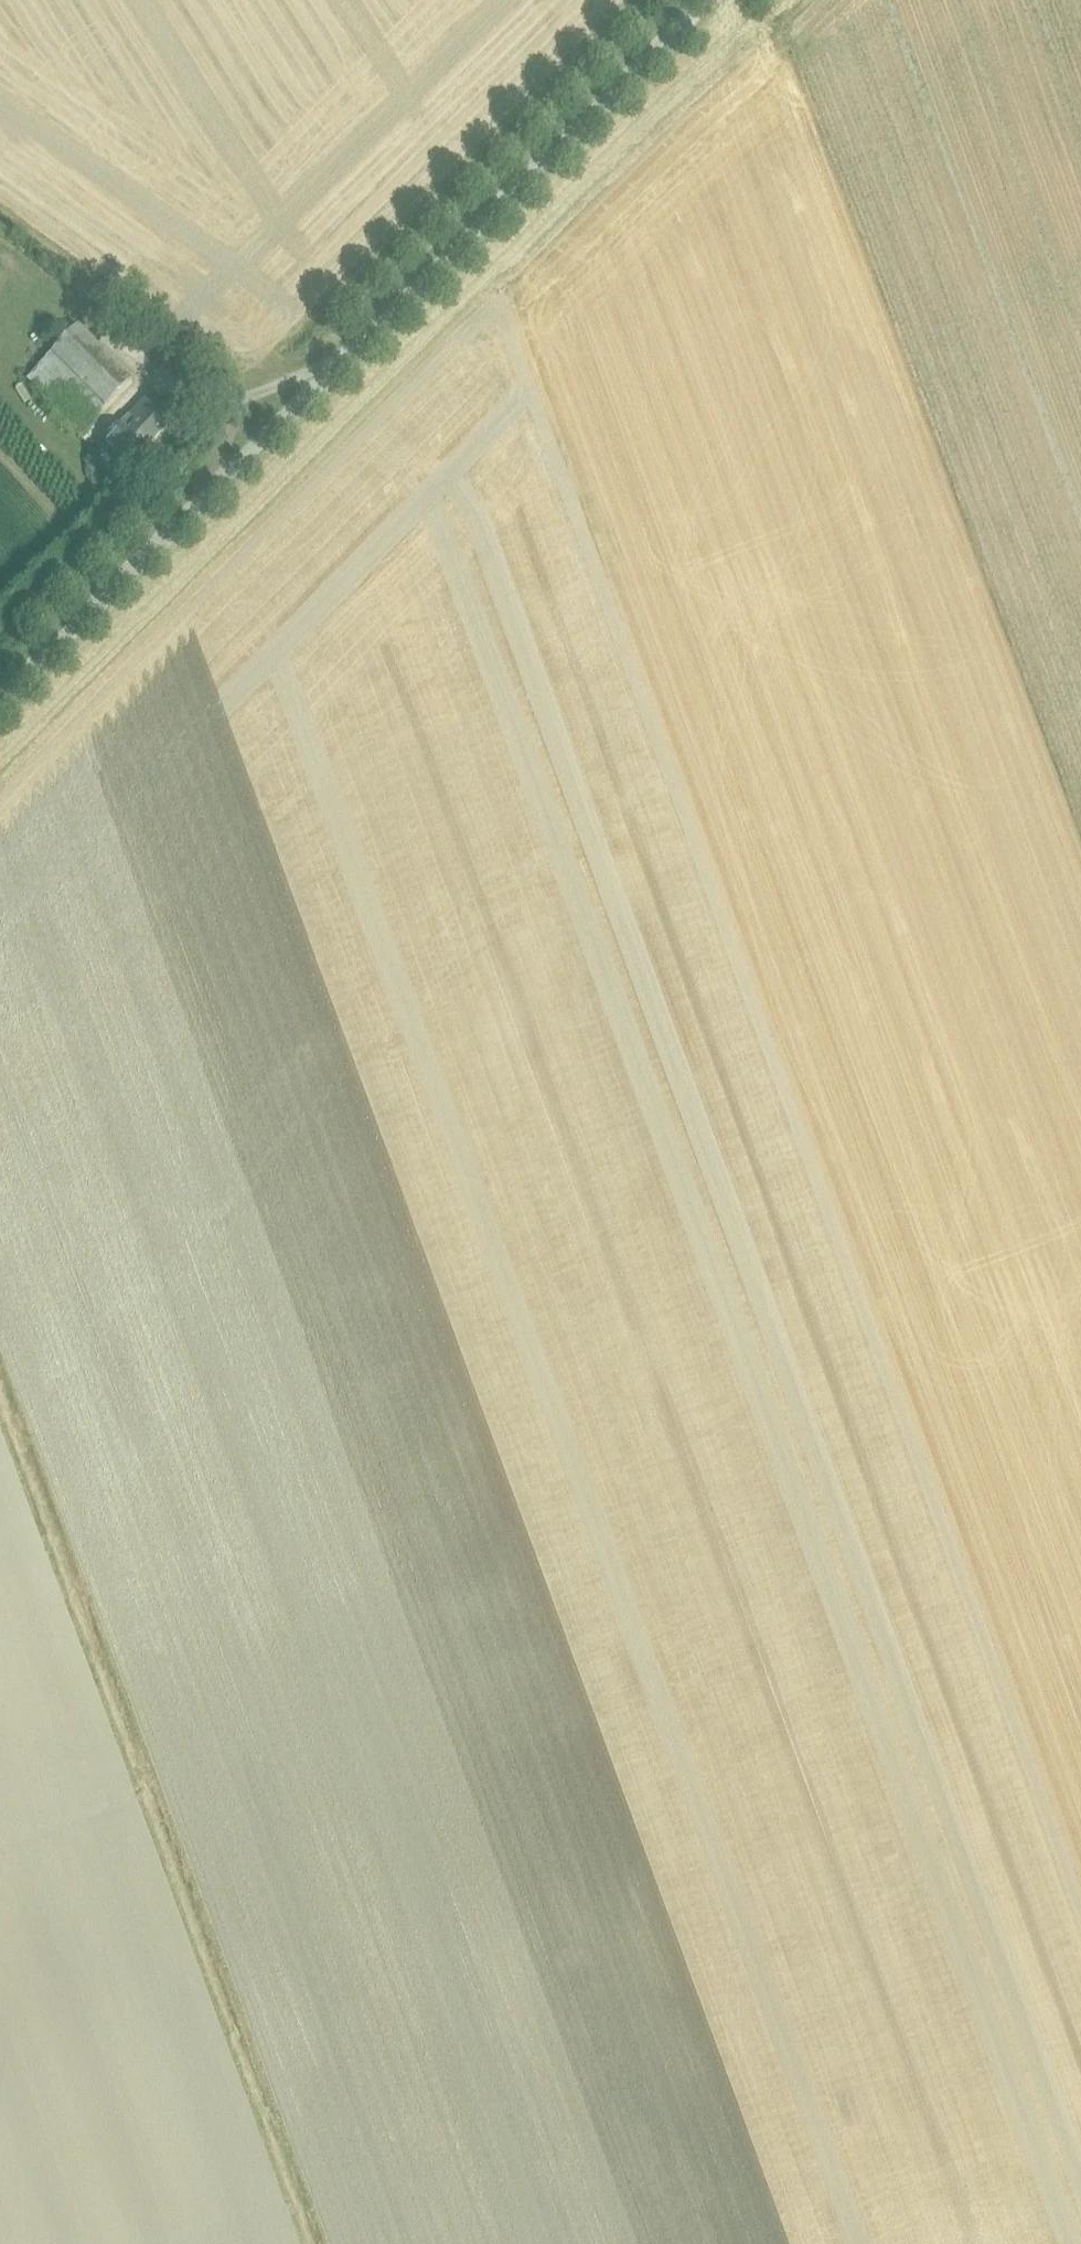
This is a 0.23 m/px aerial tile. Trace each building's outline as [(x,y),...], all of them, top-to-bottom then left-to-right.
[(79,438),(131,386),(76,331),(24,383),(79,438)] [(146,450),(170,425),(147,402),(128,421),(136,429),(131,435),(146,450)] [(118,429),(101,445),(123,467),(139,451),(118,429)]
